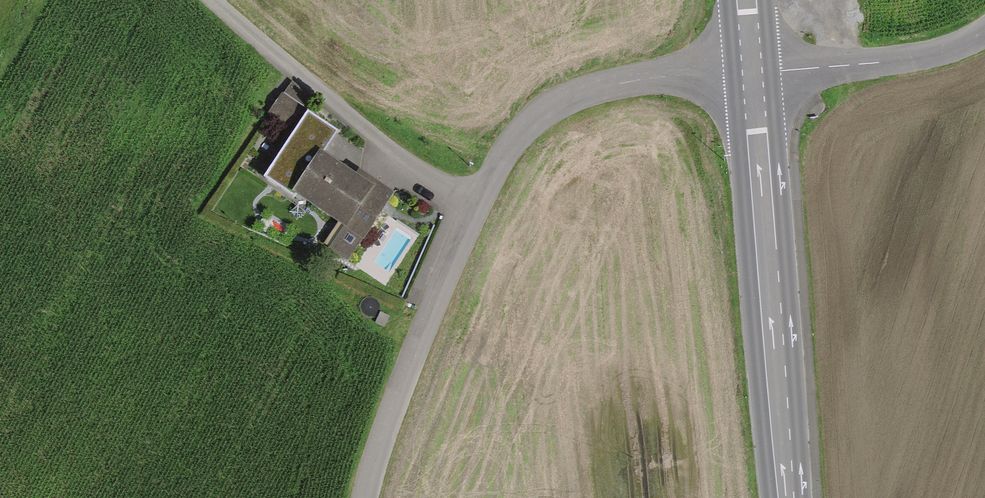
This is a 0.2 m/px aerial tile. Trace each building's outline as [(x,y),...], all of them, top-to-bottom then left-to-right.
[(284,87),(255,129),(278,145),(307,103),(284,87)] [(387,202),(321,157),(296,193),(344,226),(330,246),(348,259),(387,202)]
